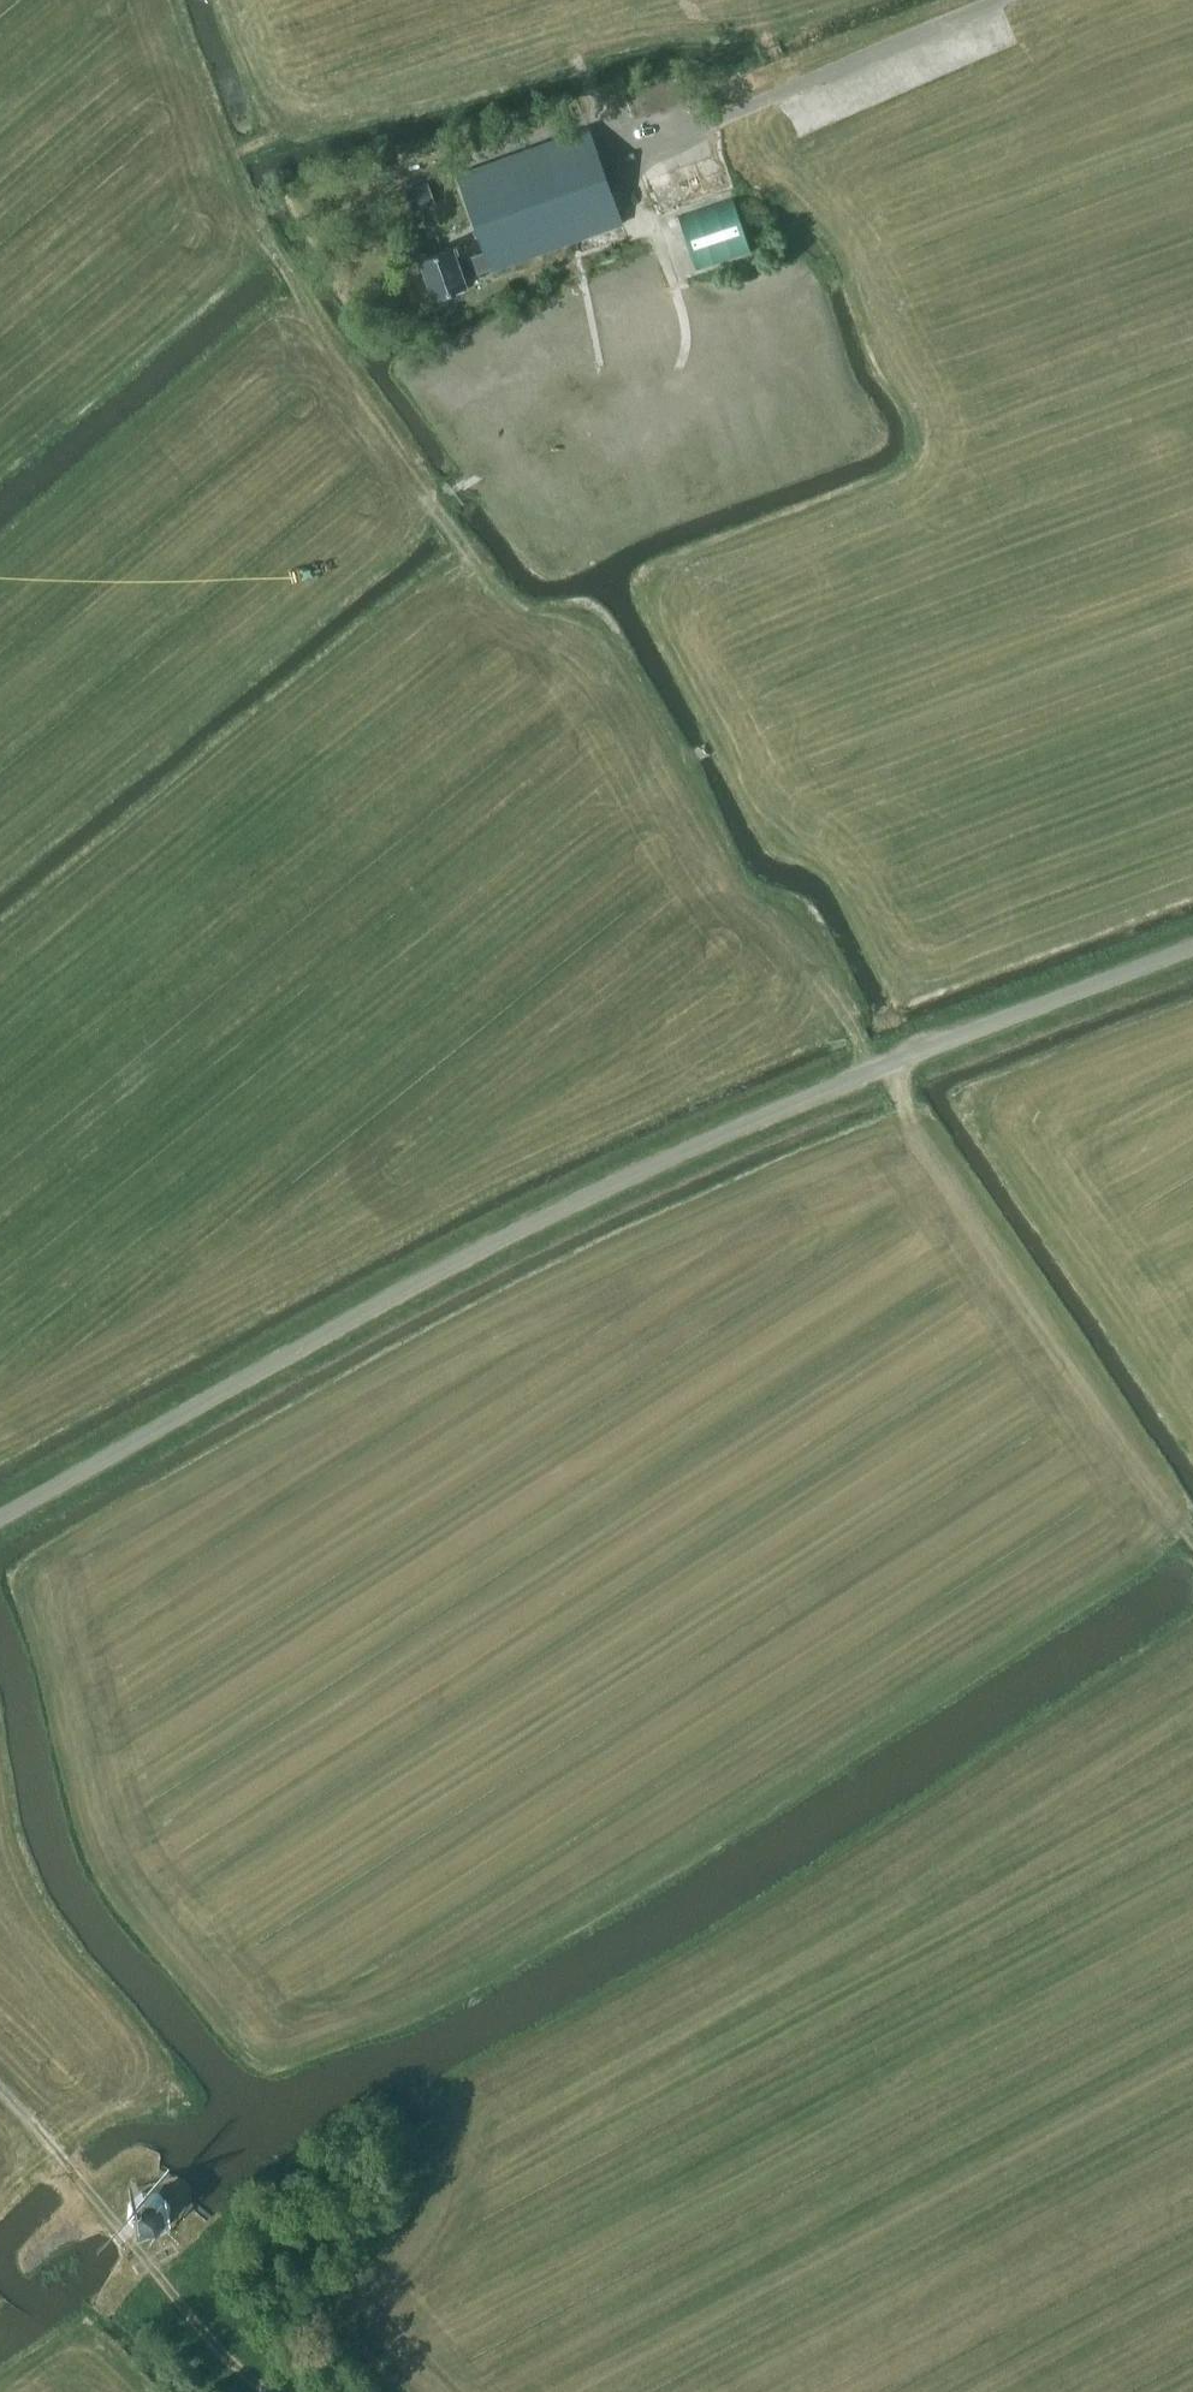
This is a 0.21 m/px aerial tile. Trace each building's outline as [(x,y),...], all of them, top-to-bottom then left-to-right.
[(462,277),(621,221),(587,126),(457,172),(483,247),(456,257),(451,244),(416,256),(430,296),(465,284),(462,277)] [(409,201),(430,194),(426,183),(406,190),(409,201)] [(751,253),(733,197),(677,216),(696,271),(751,253)] [(170,2206),(159,2193),(143,2192),(130,2202),(128,2219),(139,2231),(155,2233),(168,2223),(170,2206)]
